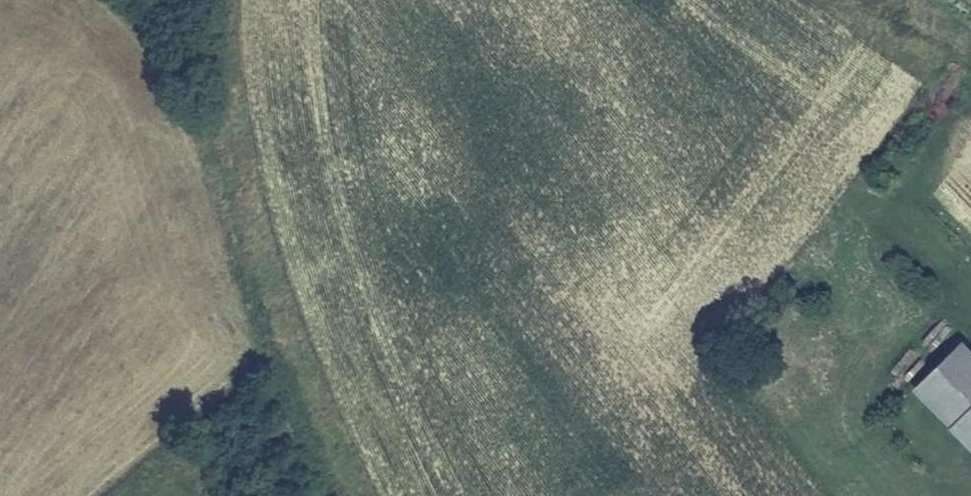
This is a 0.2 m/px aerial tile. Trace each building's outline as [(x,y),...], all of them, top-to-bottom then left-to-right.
[(949,426),(970,404),(970,359),(956,343),(912,385),(949,426)] [(970,443),(970,404),(949,426),(967,447),(970,443)]
